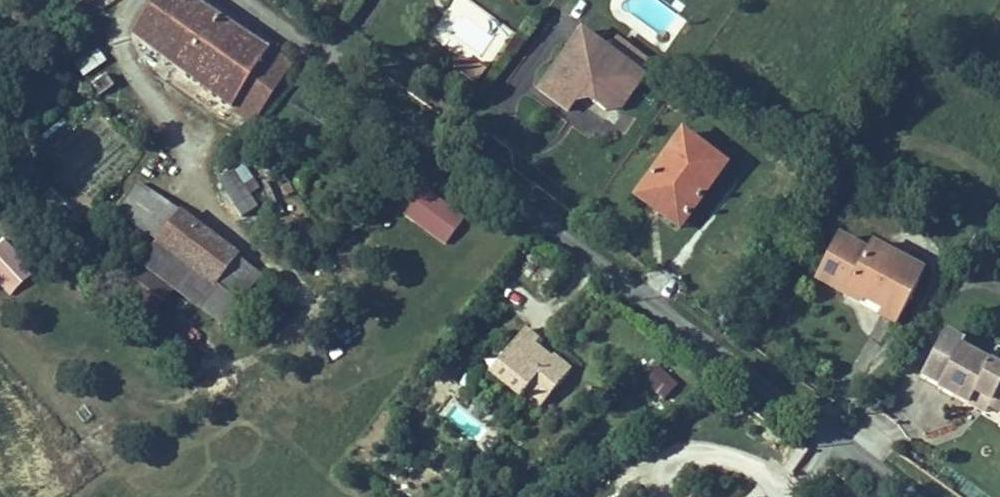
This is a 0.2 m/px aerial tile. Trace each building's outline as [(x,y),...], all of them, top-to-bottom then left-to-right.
[(202,0),(157,0),(139,26),(257,110),(292,59),(202,0)] [(651,70),(588,25),(545,87),(574,107),(585,91),(595,88),(596,92),(612,103),(628,102),(651,70)] [(84,76),(106,63),(98,49),(76,63),(84,76)] [(466,51),(458,61),(482,78),(492,64),(482,57),(479,61),(466,51)] [(727,162),(681,130),(638,191),(683,224),(727,162)] [(238,175),(217,185),(214,188),(229,214),(251,200),(238,175)] [(260,266),(194,216),(143,177),(120,209),(169,248),(220,286),(237,298),(260,266)] [(836,232),(814,271),(843,288),(847,280),(861,288),(884,301),(880,309),(901,321),(928,274),(871,241),(866,249),(836,232)] [(15,295),(37,265),(0,238),(0,284),(15,295)] [(169,248),(153,271),(175,287),(204,308),(220,286),(169,248)] [(160,306),(175,287),(153,271),(140,288),(160,306)] [(847,280),(843,288),(857,296),(861,288),(847,280)] [(246,305),(237,298),(220,286),(204,308),(230,327),(246,305)] [(527,320),(494,365),(530,391),(534,386),(546,394),(572,359),(553,345),(550,351),(532,338),(539,329),(527,320)] [(957,343),(960,337),(942,328),(919,371),(937,381),(936,382),(970,400),(974,393),(993,403),(999,407),(999,366),(957,343)] [(642,384),(662,401),(678,383),(657,366),(642,384)] [(974,393),(970,400),(989,410),(993,403),(974,393)]
